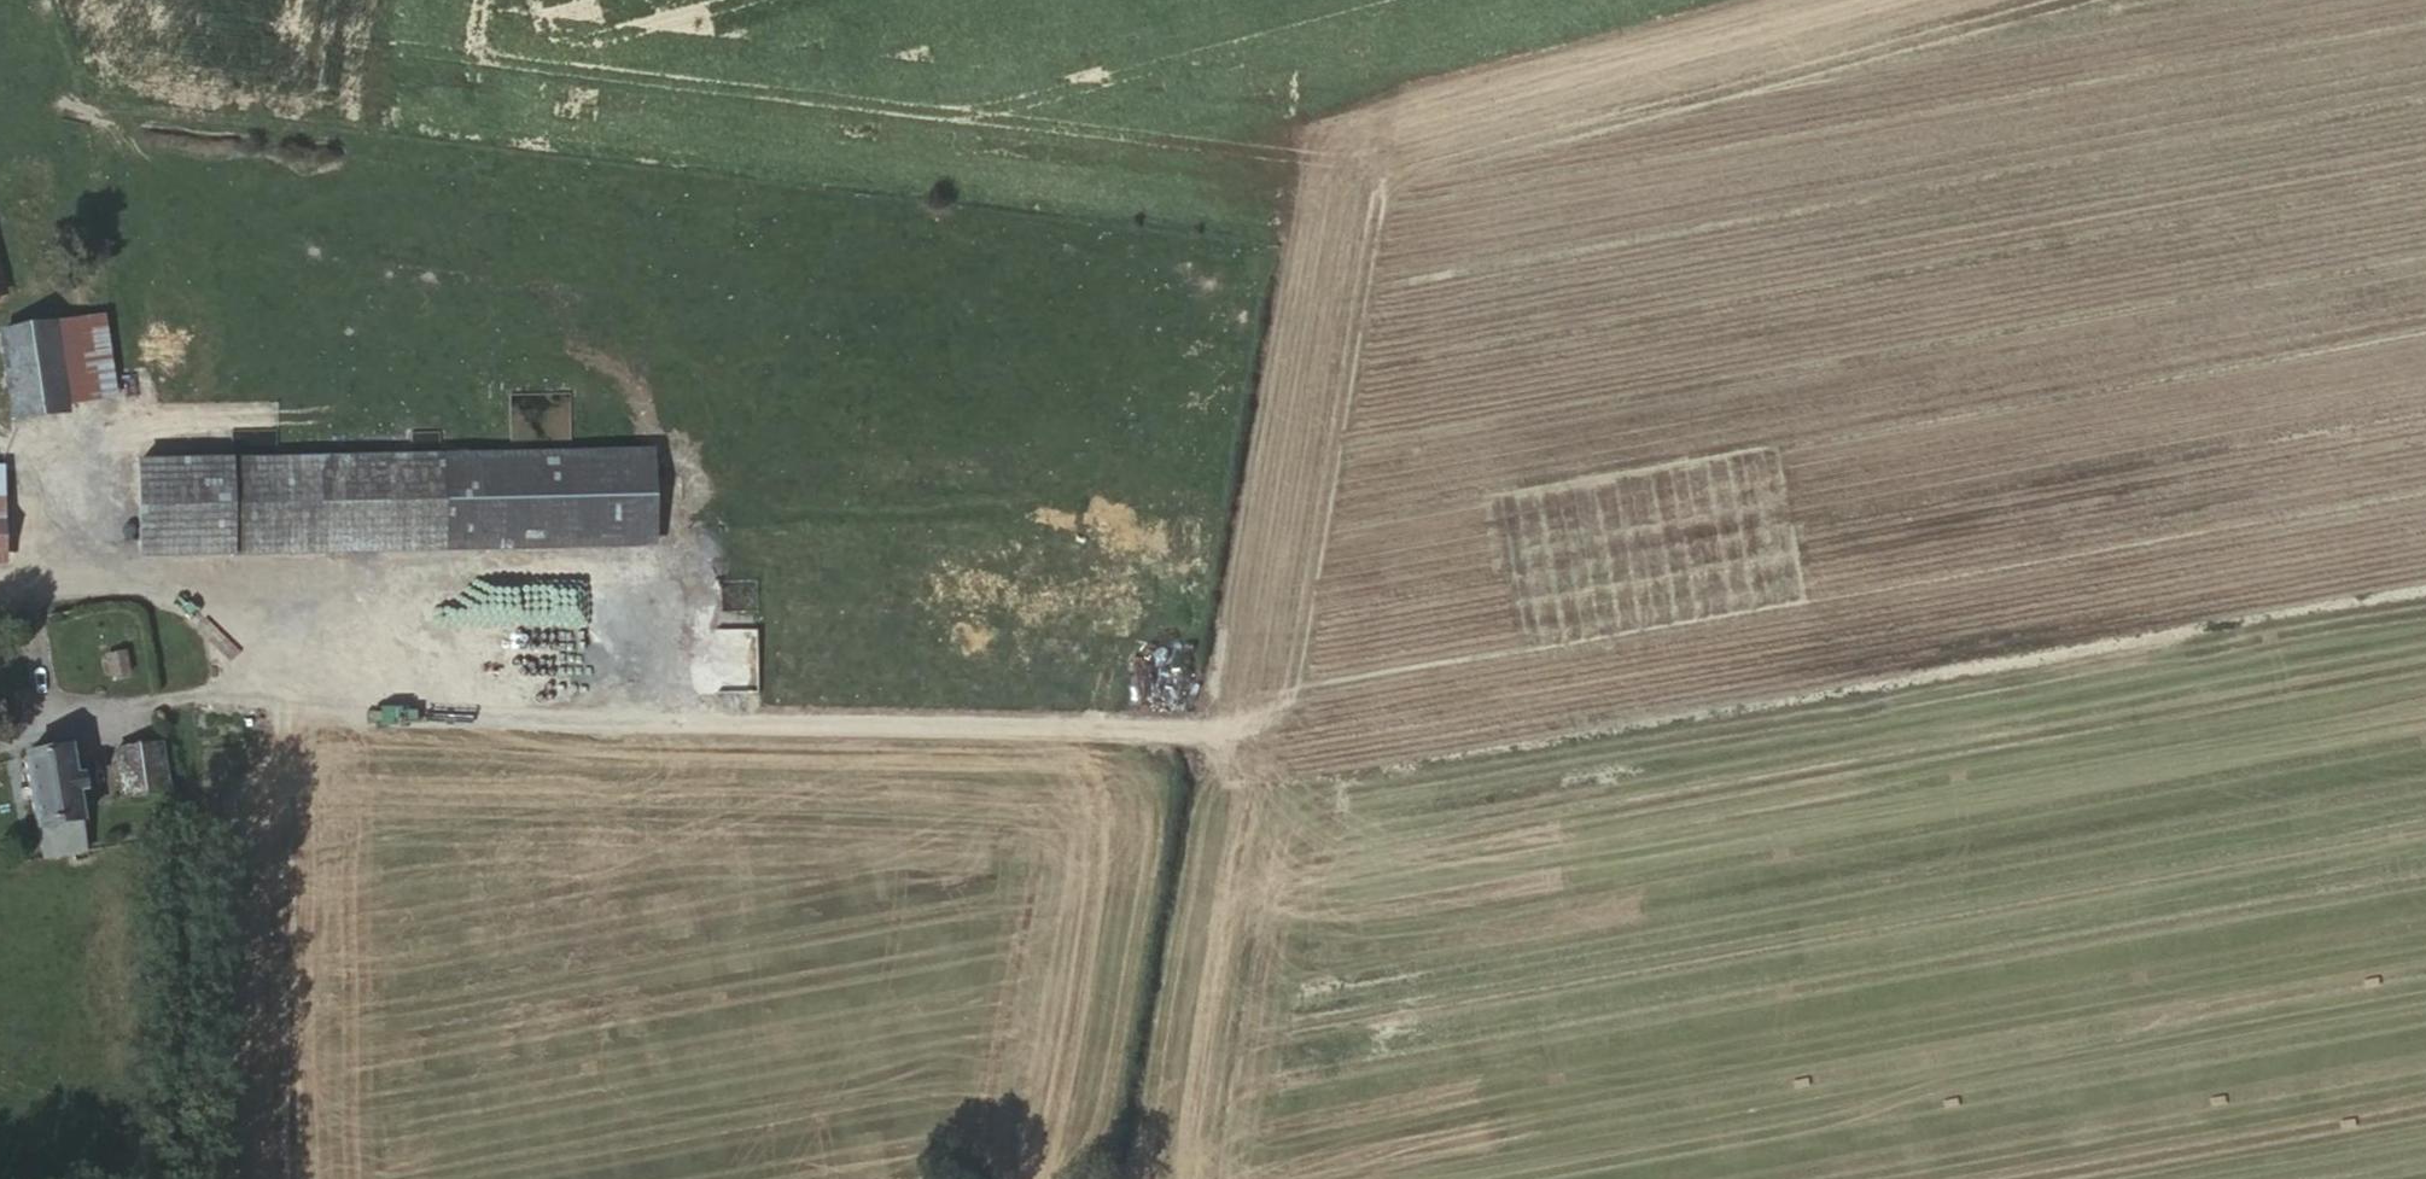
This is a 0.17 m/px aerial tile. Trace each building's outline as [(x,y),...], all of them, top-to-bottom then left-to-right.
[(59,332),(69,408),(114,399),(102,326),(59,332)] [(14,414),(69,408),(59,332),(3,338),(14,414)] [(147,470),(148,549),(661,537),(660,458),(147,470)] [(13,569),(10,473),(0,473),(0,569),(13,569)] [(111,677),(132,675),(132,653),(110,655),(111,677)] [(167,798),(160,757),(119,753),(126,800),(167,798)] [(69,756),(20,759),(28,830),(40,829),(43,857),(82,857),(77,806),(87,804),(86,779),(74,780),(69,756)]
